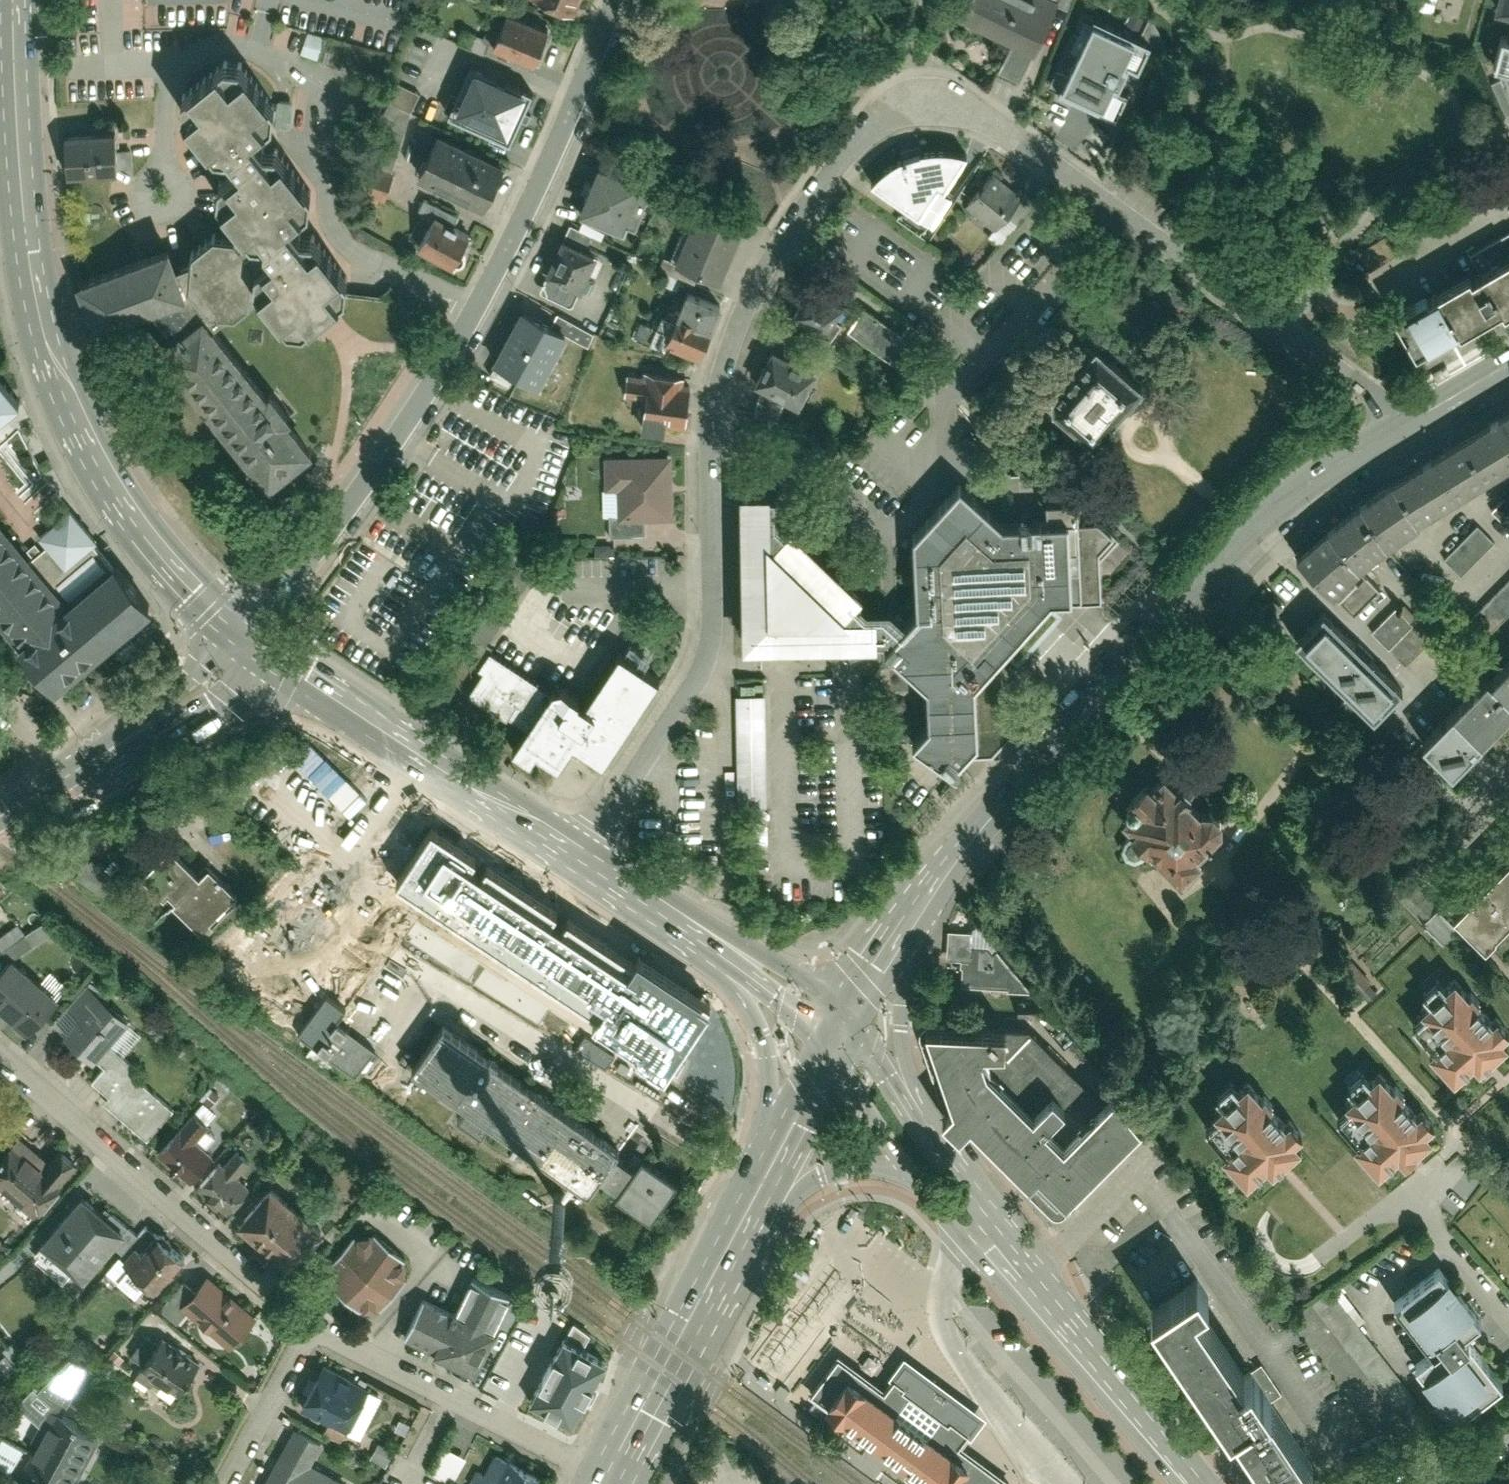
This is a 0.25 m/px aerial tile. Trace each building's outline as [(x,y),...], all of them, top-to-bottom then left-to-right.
[(572,14),(578,0),(538,0),(572,14)] [(959,10),(1011,33),(996,68),(1021,79),(1055,0),(963,0),(959,10)] [(1489,9),(1508,13),(1508,0),(1491,0),(1489,9)] [(512,14),(498,49),(543,66),(557,32),(512,14)] [(1088,16),(1057,86),(1120,113),(1151,43),(1088,16)] [(375,75),(381,48),(304,30),(298,58),(375,75)] [(1496,38),(1489,66),(1508,72),(1508,41),(1496,38)] [(142,325),(264,481),(305,449),(207,324),(218,315),(232,319),(262,296),(285,326),(303,328),(314,319),(324,311),(334,303),(345,295),(345,278),(314,237),(298,237),(288,223),(312,207),(311,190),(278,152),(260,152),(251,141),(273,124),(273,107),(237,65),(219,65),(183,94),(183,115),(210,153),(228,154),(239,170),(218,186),(218,202),(243,234),(231,242),(214,240),(193,255),(193,268),(180,273),(173,254),(83,290),(103,341),(142,325)] [(455,120),(513,145),(534,97),(476,72),(455,120)] [(395,82),(386,103),(410,112),(418,92),(395,82)] [(116,149),(116,133),(66,134),(67,172),(117,170),(130,170),(129,149),(116,149)] [(433,135),(413,175),(480,208),(499,168),(433,135)] [(877,179),(872,185),(907,208),(898,222),(930,243),(962,194),(948,184),(965,159),(960,157),(954,155),(947,154),(941,154),(931,155),(923,156),(916,158),(906,161),(898,164),(891,168),(884,173),(877,179)] [(596,167),(575,214),(622,234),(642,188),(596,167)] [(1020,193),(992,170),(964,203),(993,227),(1020,193)] [(695,209),(673,264),(718,282),(740,227),(695,209)] [(437,219),(420,251),(460,273),(478,240),(437,219)] [(548,277),(541,292),(571,306),(579,289),(589,294),(605,261),(560,239),(543,275),(548,277)] [(1397,314),(1424,359),(1508,309),(1508,249),(1397,314)] [(809,277),(786,313),(818,335),(842,299),(809,277)] [(679,295),(660,346),(695,359),(714,308),(679,295)] [(860,305),(844,329),(893,363),(910,339),(860,305)] [(518,308),(489,362),(532,385),(561,330),(552,326),(518,308)] [(557,315),(552,326),(561,330),(589,344),(595,334),(557,315)] [(1093,333),(1041,396),(1091,438),(1143,374),(1093,333)] [(770,347),(752,382),(799,406),(817,371),(770,347)] [(642,398),(639,420),(686,426),(692,384),(627,375),(624,396),(642,398)] [(16,399),(0,380),(0,413),(16,399)] [(1457,446),(1485,487),(1508,472),(1508,413),(1457,446)] [(1457,446),(1393,485),(1422,527),(1485,487),(1457,446)] [(616,493),(617,520),(673,519),(672,456),(605,457),(605,493),(616,493)] [(745,491),(748,645),(885,643),(887,662),(921,694),(922,727),(910,737),(954,773),(967,759),(988,759),(1009,733),(999,725),(995,659),(1050,597),(1102,597),(1100,549),(1114,534),(1100,519),(1080,519),(1080,501),(1047,501),(1047,519),(1003,519),(961,481),(915,531),(917,610),(905,620),(891,606),(866,606),(779,513),(778,491),(745,491)] [(1393,485),(1359,508),(1392,548),(1422,527),(1393,485)] [(1490,509),(1508,526),(1508,525),(1508,493),(1507,491),(1490,509)] [(1359,508),(1328,534),(1360,574),(1392,548),(1359,508)] [(27,643),(23,646),(55,684),(149,606),(70,513),(37,539),(45,549),(34,558),(0,517),(0,614),(27,643)] [(1476,524),(1443,558),(1460,574),(1493,540),(1476,524)] [(1328,534),(1300,559),(1335,597),(1337,595),(1360,574),(1328,534)] [(1377,591),(1360,574),(1337,595),(1355,612),(1377,591)] [(1474,612),(1490,627),(1508,608),(1508,576),(1474,612)] [(1412,622),(1388,647),(1404,662),(1455,608),(1439,593),(1412,622)] [(1394,604),(1371,628),(1388,647),(1412,622),(1394,604)] [(1401,693),(1324,617),(1299,642),(1376,718),(1401,693)] [(571,740),(600,757),(650,674),(615,653),(586,701),(487,642),(465,679),(528,717),(509,749),(526,759),(530,752),(555,767),(571,740)] [(1488,689),(1508,710),(1508,668),(1488,689)] [(740,692),(764,692),(764,683),(740,683),(740,692)] [(1458,720),(1483,744),(1508,717),(1508,710),(1488,689),(1458,720)] [(767,820),(763,693),(733,694),(737,808),(743,808),(743,821),(767,820)] [(1483,744),(1458,720),(1428,750),(1453,775),(1483,744)] [(354,800),(366,781),(348,770),(336,788),(354,800)] [(1207,806),(1201,809),(1188,797),(1191,794),(1180,783),(1177,786),(1161,772),(1151,783),(1145,778),(1134,790),(1139,795),(1128,807),(1132,811),(1120,823),(1133,835),(1124,838),(1120,846),(1123,854),(1131,858),(1140,855),(1149,863),(1156,855),(1181,878),(1202,855),(1199,852),(1213,838),(1207,833),(1218,829),(1221,820),(1217,810),(1207,806)] [(475,855),(437,830),(403,881),(604,1015),(598,1024),(670,1072),(715,1005),(643,957),(634,970),(470,862),(475,855)] [(194,877),(166,847),(140,872),(199,934),(207,926),(203,921),(231,894),(205,867),(194,877)] [(1459,904),(1493,936),(1508,919),(1508,851),(1459,904)] [(1411,868),(1394,884),(1436,929),(1453,913),(1411,868)] [(16,921),(0,933),(0,946),(10,959),(53,928),(45,916),(24,932),(16,921)] [(981,932),(955,931),(954,961),(969,961),(969,988),(1020,989),(981,932)] [(30,1030),(58,996),(17,962),(0,982),(0,1005),(30,1030)] [(1438,983),(1425,994),(1433,1002),(1423,1011),(1427,1014),(1413,1026),(1435,1052),(1430,1057),(1452,1082),(1474,1063),(1481,1072),(1508,1047),(1508,1044),(1505,1039),(1508,1035),(1508,1026),(1500,1015),(1489,1025),(1473,1007),(1480,1001),(1472,993),(1469,995),(1455,980),(1444,990),(1438,983)] [(91,1061),(128,1021),(89,986),(53,1027),(91,1061)] [(326,997),(300,1033),(357,1075),(376,1050),(338,1022),(345,1012),(326,997)] [(930,1025),(954,1106),(948,1112),(963,1127),(972,1116),(1065,1204),(1149,1116),(1120,1088),(1106,1103),(1028,1029),(930,1025)] [(606,1197),(642,1222),(671,1180),(632,1153),(623,1166),(605,1153),(609,1147),(435,1026),(405,1069),(459,1106),(454,1113),(476,1129),(481,1122),(581,1192),(590,1178),(609,1192),(606,1197)] [(105,1102),(148,1138),(172,1109),(130,1073),(135,1067),(110,1046),(98,1061),(105,1067),(93,1081),(110,1095),(105,1102)] [(1368,1086),(1362,1079),(1349,1090),(1357,1099),(1347,1107),(1351,1111),(1337,1123),(1360,1149),(1354,1154),(1376,1179),(1398,1160),(1406,1168),(1435,1143),(1429,1136),(1438,1128),(1424,1112),(1413,1122),(1397,1104),(1404,1098),(1396,1089),(1393,1092),(1380,1077),(1368,1086)] [(659,1100),(674,1108),(683,1092),(668,1084),(659,1100)] [(1236,1095),(1229,1088),(1217,1099),(1224,1108),(1215,1116),(1218,1120),(1205,1132),(1227,1157),(1221,1162),(1243,1187),(1265,1168),(1273,1177),(1302,1151),(1296,1145),(1305,1137),(1291,1121),(1280,1130),(1265,1112),(1271,1107),(1264,1098),(1261,1101),(1247,1085),(1236,1095)] [(153,1151),(186,1180),(209,1154),(198,1144),(211,1129),(196,1115),(180,1133),(174,1127),(153,1151)] [(78,1167),(59,1149),(52,1156),(24,1131),(0,1157),(0,1182),(34,1214),(78,1167)] [(190,1187),(224,1214),(247,1185),(238,1177),(251,1161),(237,1150),(224,1165),(215,1157),(190,1187)] [(297,1207),(271,1185),(239,1223),(265,1245),(297,1207)] [(124,1229),(83,1196),(42,1246),(82,1279),(124,1229)] [(323,1229),(297,1207),(265,1245),(291,1266),(323,1229)] [(369,1231),(326,1278),(370,1317),(412,1270),(369,1231)] [(154,1290),(181,1258),(155,1235),(127,1267),(154,1290)] [(1440,1270),(1395,1302),(1432,1352),(1412,1366),(1450,1418),(1494,1387),(1460,1340),(1480,1325),(1440,1270)] [(420,1299),(402,1337),(469,1369),(504,1295),(471,1279),(454,1315),(420,1299)] [(1153,1310),(1230,1427),(1236,1423),(1275,1483),(1285,1483),(1314,1465),(1271,1400),(1267,1402),(1247,1371),(1243,1374),(1197,1304),(1209,1296),(1199,1280),(1153,1310)] [(186,1306),(229,1342),(250,1318),(206,1281),(186,1306)] [(1324,1297),(1305,1312),(1399,1434),(1418,1420),(1324,1297)] [(141,1364),(176,1390),(196,1363),(160,1337),(141,1364)] [(572,1423),(602,1364),(564,1345),(534,1404),(572,1423)] [(810,1400),(922,1483),(1006,1483),(964,1452),(981,1428),(893,1362),(873,1388),(839,1362),(810,1400)] [(318,1410),(359,1432),(380,1394),(339,1372),(318,1410)] [(70,1483),(72,1483),(97,1434),(54,1413),(30,1465),(70,1483)] [(294,1428),(266,1483),(347,1483),(348,1482),(311,1464),(322,1442),(294,1428)] [(21,1446),(0,1436),(0,1465),(9,1470),(21,1446)] [(426,1470),(448,1482),(463,1455),(441,1443),(426,1470)] [(542,1480),(503,1460),(491,1483),(540,1483),(542,1480)]
